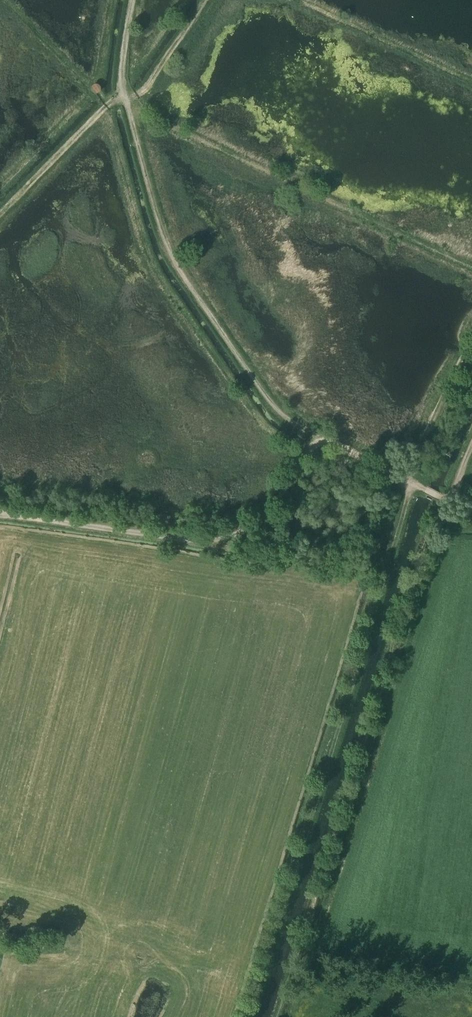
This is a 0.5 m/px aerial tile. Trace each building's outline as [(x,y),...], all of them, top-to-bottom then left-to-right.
[(99,94),(100,93),(102,92),(102,91),(102,90),(102,88),(102,86),(100,85),(98,84),(96,84),(95,85),(93,87),(93,88),(93,90),(93,92),(95,93),(97,94),(99,94)]
